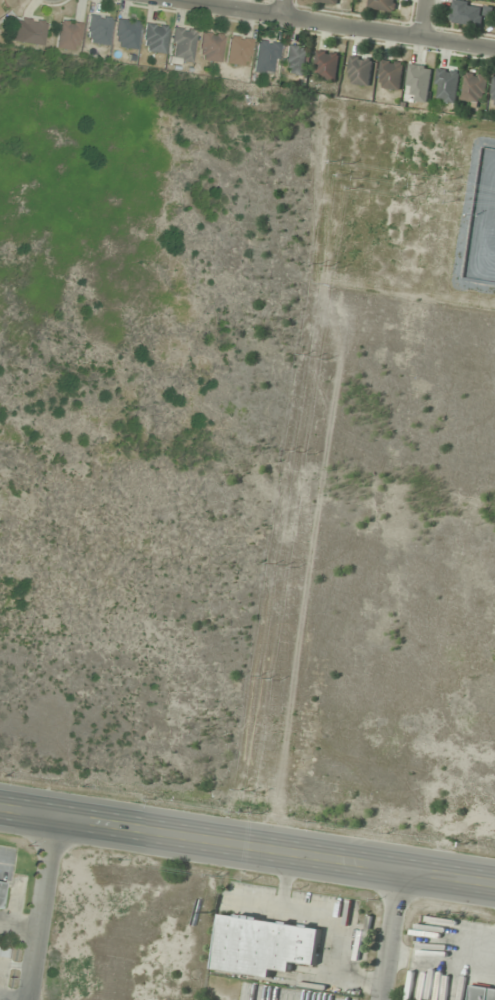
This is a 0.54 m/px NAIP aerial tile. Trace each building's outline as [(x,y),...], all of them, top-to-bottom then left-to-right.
[(370,8),(397,11),(398,0),(371,0),(370,8)] [(486,8),(464,0),(457,0),(450,18),(479,28),(486,8)] [(110,17),(87,15),(85,43),(108,45),(110,17)] [(45,21),(20,18),(18,42),(42,45),(45,21)] [(134,49),(138,22),(117,19),(113,47),(134,49)] [(55,48),(78,51),(81,23),(58,21),(55,48)] [(164,53),(166,25),(145,22),(142,51),(164,53)] [(191,62),(194,30),(172,28),(169,60),(191,62)] [(197,59),(218,62),(223,34),(202,31),(197,59)] [(245,67),(251,40),(230,35),(224,63),(245,67)] [(273,75),(278,43),(257,40),(252,72),(273,75)] [(282,72),(304,75),(308,48),(286,45),(282,72)] [(340,52),(318,50),(316,77),(337,80),(340,52)] [(373,57),(351,56),(349,83),(371,85),(373,57)] [(404,62),(382,60),(380,87),(402,89),(404,62)] [(432,66),(410,64),(408,88),(417,89),(416,100),(429,101),(432,66)] [(436,100),(458,102),(460,70),(438,68),(436,100)] [(486,103),(488,75),(466,73),(465,102),(486,103)] [(321,926),(221,914),(214,969),(270,976),(271,969),(290,972),(291,962),(317,965),(321,926)] [(473,985),(471,999),(494,999),(494,988),(473,985)]
